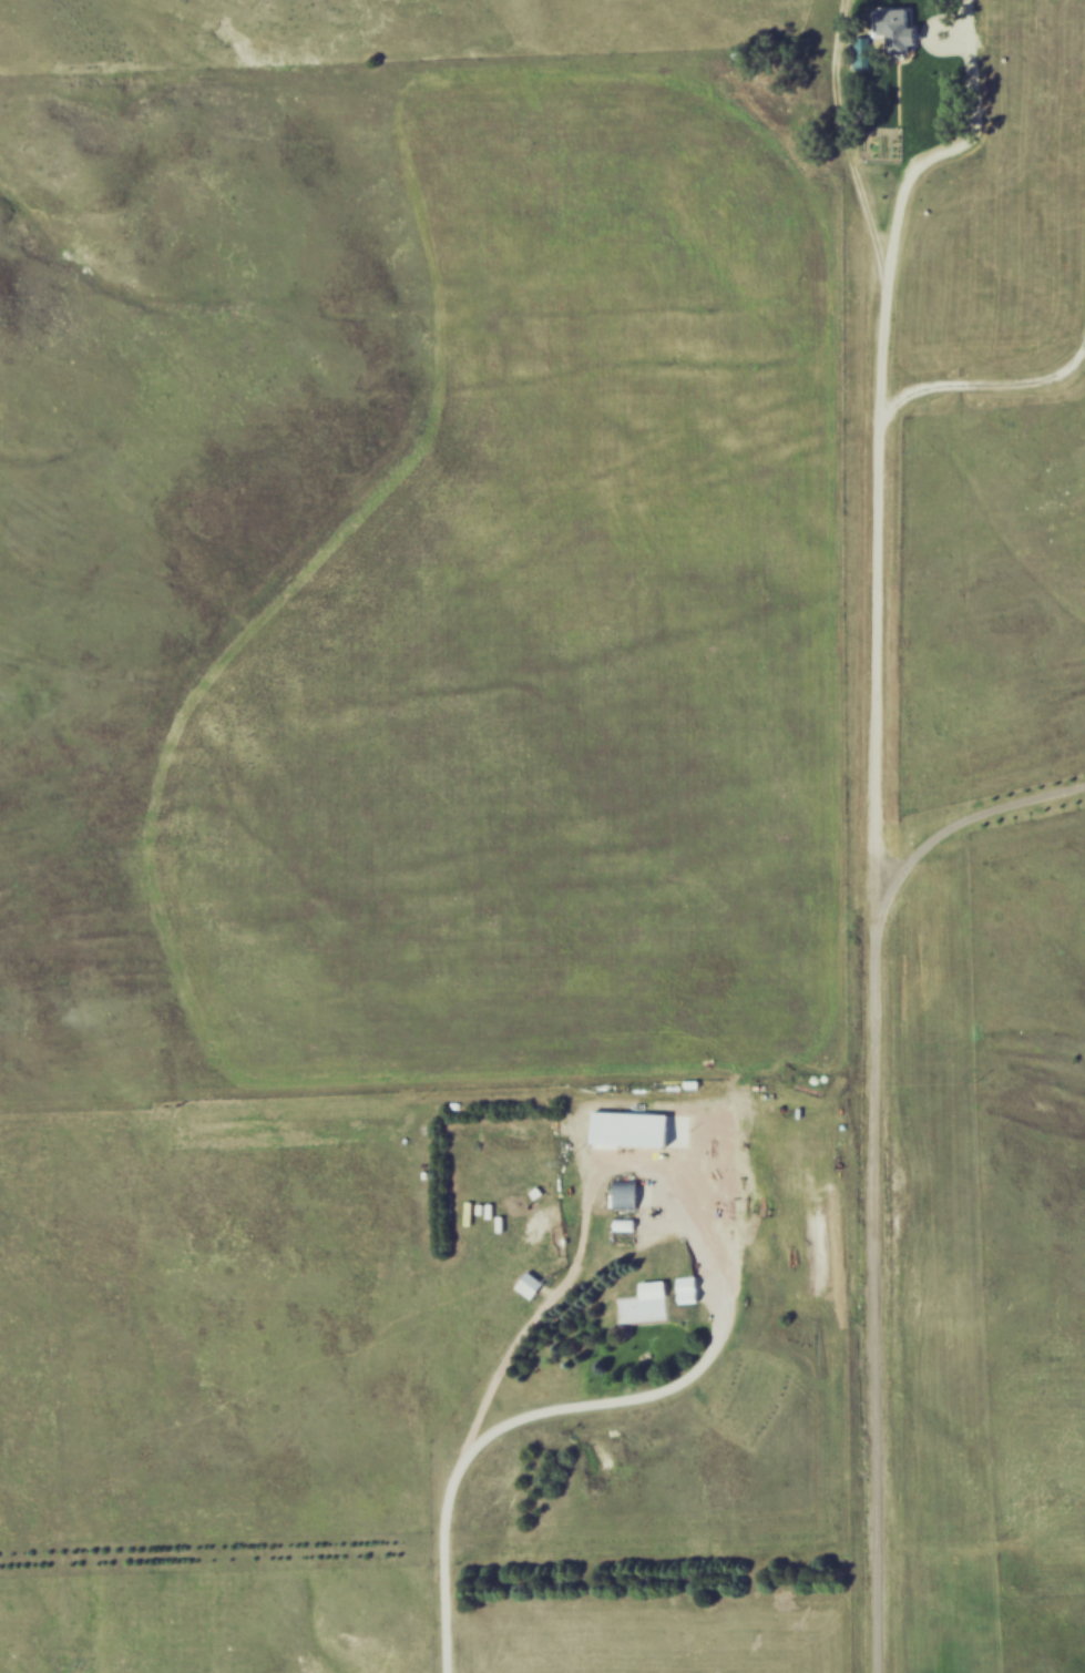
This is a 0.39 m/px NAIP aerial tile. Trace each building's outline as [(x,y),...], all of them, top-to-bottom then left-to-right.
[(923,26),(914,26),(914,8),(896,8),(896,53),(915,53),(915,44),(923,44),(923,26)] [(861,68),(875,68),(875,36),(861,36),(861,68)] [(643,1180),(620,1180),(620,1208),(643,1208),(643,1180)] [(683,1302),(703,1302),(703,1275),(683,1275),(683,1302)] [(626,1297),(627,1319),(674,1317),(672,1278),(646,1279),(647,1297),(626,1297)]
